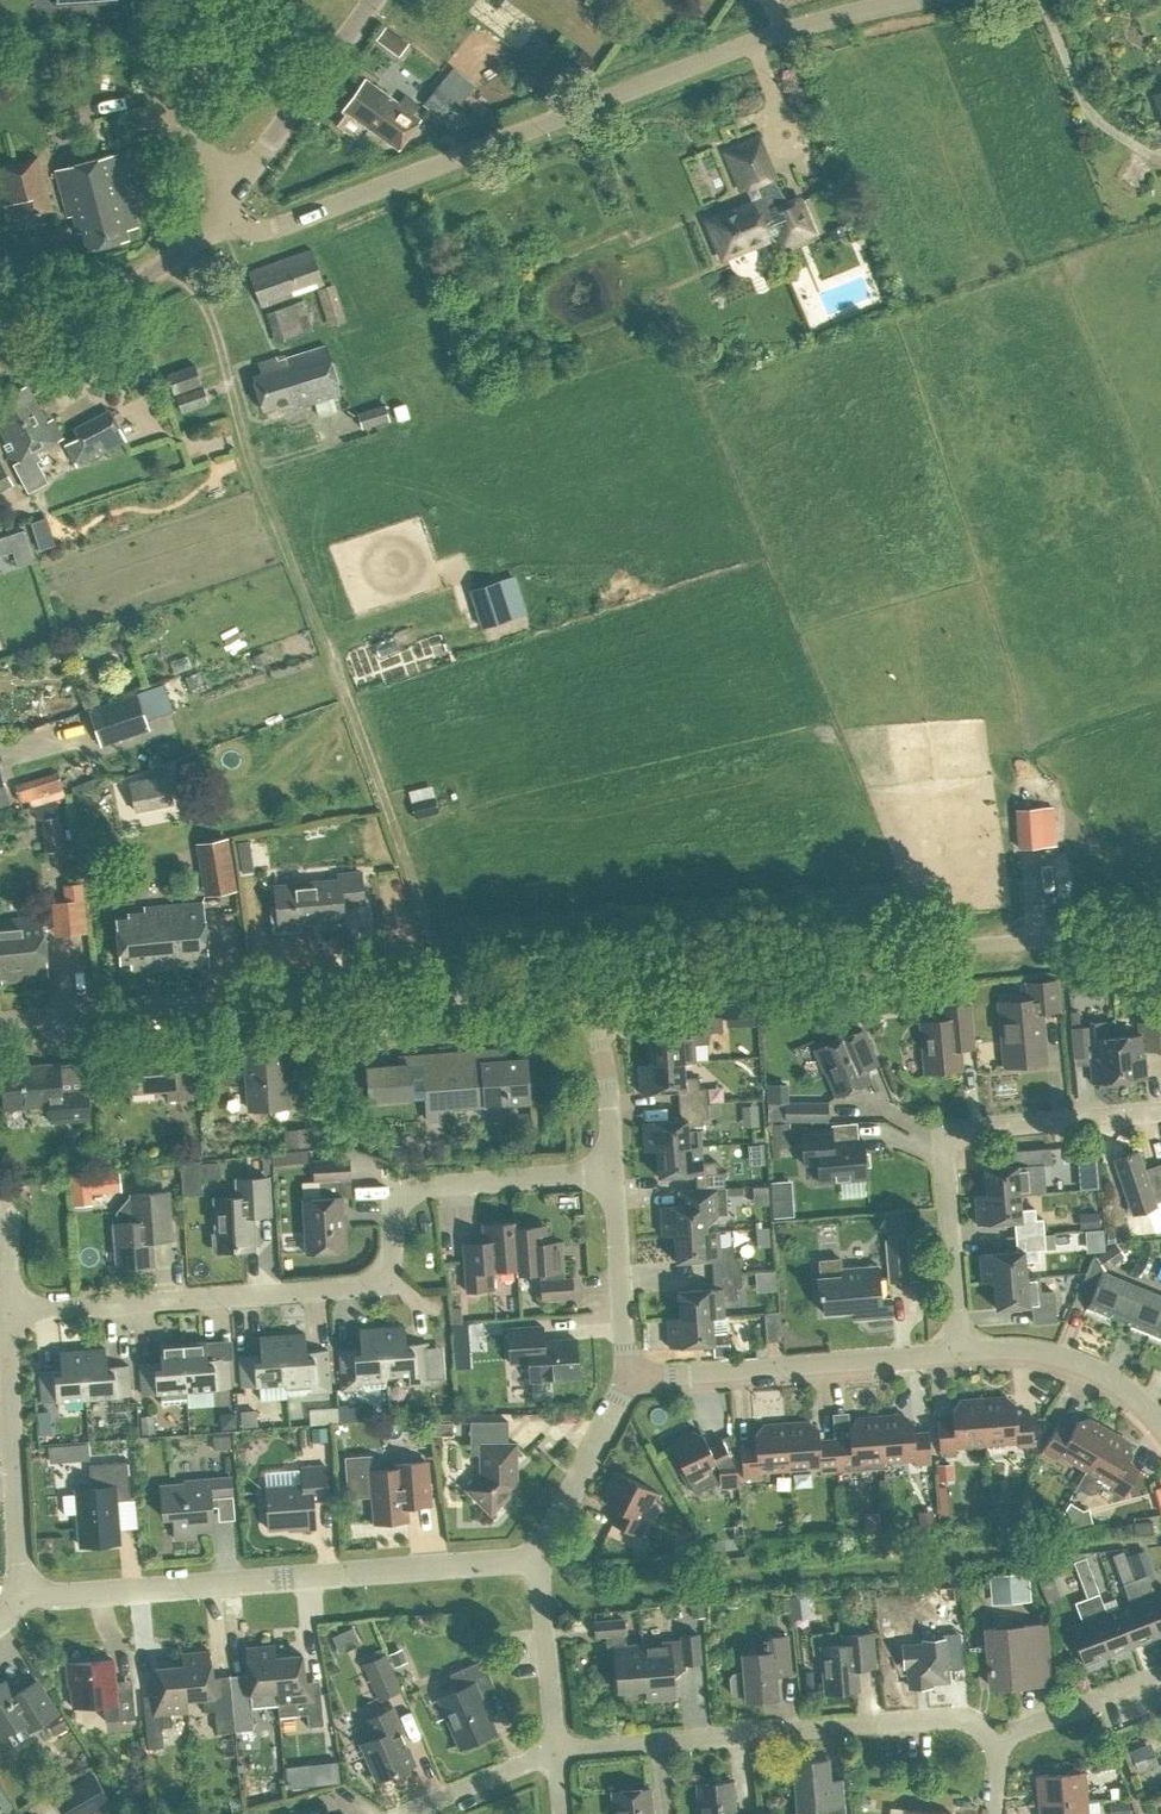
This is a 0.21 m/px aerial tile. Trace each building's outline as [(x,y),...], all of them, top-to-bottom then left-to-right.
[(405,56),(414,44),(390,28),(381,41),(405,56)] [(483,33),(458,55),(476,76),(502,54),(483,33)] [(468,90),(446,73),(439,82),(438,82),(421,102),(441,117),(459,96),(473,107),(479,99),(468,90)] [(399,149),(421,119),(365,79),(347,104),(342,110),(346,113),(337,125),(356,138),(366,125),(399,149)] [(708,223),(723,259),(781,235),(785,244),(812,232),(799,200),(782,206),(771,179),(773,177),(758,141),(726,154),(742,191),(756,185),(762,201),(708,223)] [(1138,152),(1123,175),(1143,189),(1159,166),(1138,152)] [(67,216),(72,215),(76,231),(81,230),(87,250),(128,239),(125,231),(137,228),(132,210),(130,210),(116,154),(55,170),(67,216)] [(51,209),(36,157),(0,167),(0,185),(5,205),(12,203),(13,207),(11,208),(14,219),(51,209)] [(250,274),(263,309),(324,287),(312,252),(250,274)] [(317,293),(330,331),(348,325),(336,287),(317,293)] [(305,303),(265,317),(276,346),(315,333),(305,303)] [(251,377),(264,413),(276,409),(278,413),(293,408),(294,411),(343,395),(326,348),(280,363),(279,358),(258,365),(261,374),(251,377)] [(203,385),(204,384),(197,366),(169,376),(176,394),(203,385)] [(0,398),(0,421),(0,429),(7,442),(4,444),(28,491),(47,481),(36,461),(40,458),(37,452),(63,438),(52,418),(47,421),(27,384),(0,398)] [(203,385),(176,394),(182,411),(209,400),(203,385)] [(384,402),(357,411),(362,428),(389,419),(384,402)] [(126,440),(110,411),(74,431),(79,439),(66,446),(78,467),(126,440)] [(12,486),(3,471),(0,473),(0,493),(12,486)] [(469,587),(479,624),(511,615),(500,578),(469,587)] [(137,694),(89,711),(101,743),(148,728),(137,694)] [(10,803),(0,768),(0,806),(10,803)] [(30,779),(36,797),(65,788),(60,770),(30,779)] [(153,773),(153,778),(130,782),(136,810),(173,803),(167,770),(153,773)] [(433,795),(410,801),(414,815),(437,810),(433,795)] [(41,816),(44,849),(62,847),(56,799),(42,800),(34,801),(36,817),(41,816)] [(1018,846),(1055,844),(1052,805),(1015,808),(1018,846)] [(230,838),(197,843),(205,896),(238,890),(230,838)] [(238,842),(240,853),(251,851),(249,840),(238,842)] [(340,879),(276,885),(278,906),(273,906),(275,928),(297,926),(297,923),(344,919),(343,903),(365,901),(362,871),(340,873),(340,879)] [(49,904),(52,938),(86,936),(81,883),(62,885),(64,903),(49,904)] [(116,918),(120,962),(131,961),(132,970),(208,964),(203,901),(145,906),(146,911),(130,912),(131,917),(116,918)] [(49,976),(43,914),(0,918),(0,980),(49,976)] [(1058,1009),(1056,981),(1028,983),(1030,1000),(1000,1002),(1006,1065),(1046,1062),(1041,1011),(1058,1009)] [(1082,1006),(1101,1009),(1104,992),(1085,989),(1082,1006)] [(951,1014),(952,1018),(920,1021),(925,1073),(962,1069),(960,1046),(974,1045),(970,1005),(946,1007),(947,1014),(951,1014)] [(649,1036),(651,1063),(651,1064),(683,1062),(695,1061),(694,1044),(709,1043),(708,1032),(723,1031),(722,1016),(684,1019),(685,1033),(649,1036)] [(1090,1056),(1092,1083),(1120,1080),(1116,1036),(1115,1019),(1089,1021),(1090,1026),(1072,1027),(1075,1057),(1090,1056)] [(1116,1036),(1120,1080),(1147,1078),(1145,1051),(1160,1050),(1157,1020),(1138,1021),(1139,1034),(1116,1036)] [(817,1048),(837,1096),(871,1082),(866,1069),(878,1064),(863,1029),(851,1034),(817,1048)] [(245,1047),(250,1108),(289,1105),(284,1044),(245,1047)] [(450,1106),(530,1100),(527,1060),(504,1062),(503,1050),(423,1056),(426,1097),(449,1095),(450,1106)] [(176,1068),(175,1054),(128,1058),(130,1089),(167,1086),(168,1100),(193,1098),(191,1067),(176,1068)] [(678,1090),(679,1104),(708,1103),(707,1087),(700,1088),(699,1077),(684,1078),(683,1062),(651,1064),(651,1063),(639,1064),(641,1092),(678,1090)] [(61,1092),(59,1063),(2,1068),(5,1108),(50,1104),(52,1121),(90,1118),(88,1090),(61,1092)] [(410,1069),(364,1073),(367,1110),(413,1106),(410,1069)] [(769,1101),(769,1119),(783,1119),(783,1101),(769,1101)] [(701,1145),(700,1129),(703,1129),(702,1118),(709,1118),(708,1103),(679,1105),(680,1119),(643,1122),(645,1150),(657,1149),(689,1146),(701,1145)] [(828,1103),(799,1103),(786,1103),(786,1119),(799,1119),(828,1120),(828,1103)] [(771,1123),(773,1147),(793,1145),(791,1121),(771,1123)] [(283,1127),(285,1146),(311,1144),(309,1125),(283,1127)] [(801,1130),(804,1164),(818,1163),(820,1182),(867,1178),(864,1140),(833,1142),(832,1128),(801,1130)] [(389,1142),(391,1162),(407,1160),(405,1141),(389,1142)] [(696,1174),(697,1189),(725,1187),(724,1172),(718,1172),(717,1161),(702,1162),(701,1145),(689,1146),(657,1149),(659,1177),(696,1174)] [(985,1167),(987,1194),(987,1195),(1019,1193),(1020,1194),(1031,1193),(1030,1177),(1050,1175),(1049,1163),(1051,1163),(1050,1148),(1014,1150),(1015,1165),(985,1167)] [(1145,1170),(1138,1150),(1114,1159),(1133,1214),(1157,1206),(1156,1202),(1160,1201),(1160,1165),(1145,1170)] [(248,1156),(249,1171),(265,1171),(264,1155),(248,1156)] [(351,1195),(350,1178),(349,1157),(314,1159),(315,1179),(324,1179),(325,1197),(303,1198),(307,1252),(346,1249),(342,1196),(351,1195)] [(221,1160),(201,1161),(201,1160),(181,1161),(183,1193),(203,1192),(202,1178),(222,1176),(221,1160)] [(88,1190),(102,1189),(100,1174),(73,1178),(76,1206),(90,1204),(88,1190)] [(217,1233),(213,1233),(214,1249),(218,1252),(229,1252),(229,1249),(254,1247),(253,1214),(270,1213),(268,1178),(237,1179),(238,1197),(215,1198),(217,1233)] [(850,1193),(871,1193),(871,1179),(850,1180),(850,1193)] [(680,1190),(681,1205),(661,1207),(663,1235),(675,1234),(674,1233),(707,1231),(707,1230),(707,1226),(720,1214),(727,1213),(726,1202),(725,1187),(697,1189),(680,1190)] [(171,1239),(170,1229),(168,1192),(148,1194),(130,1195),(116,1211),(117,1224),(115,1224),(118,1265),(154,1263),(152,1241),(171,1239)] [(1015,1221),(1016,1236),(1044,1234),(1043,1218),(1036,1219),(1035,1208),(1021,1209),(1020,1194),(1019,1193),(987,1195),(987,1194),(975,1195),(978,1224),(1015,1221)] [(1079,1211),(1080,1228),(1101,1227),(1100,1210),(1079,1211)] [(493,1269),(517,1267),(518,1267),(515,1227),(515,1221),(483,1223),(485,1241),(463,1242),(467,1291),(494,1288),(493,1269)] [(564,1278),(561,1241),(547,1242),(546,1224),(515,1227),(518,1267),(517,1267),(517,1273),(541,1271),(542,1298),(573,1296),(572,1277),(564,1278)] [(712,1259),(713,1273),(741,1271),(740,1256),(735,1257),(734,1246),(720,1247),(719,1230),(707,1230),(707,1231),(674,1233),(675,1234),(676,1261),(712,1259)] [(982,1282),(994,1281),(994,1280),(1026,1278),(1026,1277),(1025,1261),(1039,1260),(1038,1249),(1045,1249),(1044,1234),(1016,1236),(1017,1251),(980,1254),(982,1282)] [(887,1239),(890,1282),(909,1281),(906,1238),(887,1239)] [(1095,1254),(1104,1268),(1125,1254),(1115,1240),(1095,1254)] [(879,1265),(844,1268),(843,1259),(820,1261),(822,1277),(818,1278),(819,1296),(822,1296),(824,1312),(863,1309),(864,1317),(893,1315),(892,1296),(882,1297),(879,1265)] [(678,1291),(680,1318),(712,1316),(712,1317),(724,1316),(723,1299),(737,1298),(737,1287),(742,1287),(741,1271),(713,1273),(714,1288),(678,1291)] [(1119,1319),(1133,1285),(1102,1272),(1085,1311),(1105,1319),(1107,1314),(1119,1319)] [(994,1281),(996,1308),(1032,1305),(1033,1322),(1056,1320),(1054,1291),(1039,1292),(1038,1276),(1026,1277),(1026,1278),(994,1280),(994,1281)] [(1160,1306),(1160,1296),(1133,1285),(1119,1319),(1131,1324),(1129,1329),(1148,1337),(1160,1306)] [(1148,1337),(1160,1342),(1160,1306),(1148,1337)] [(764,1313),(767,1341),(782,1340),(780,1311),(764,1313)] [(714,1344),(715,1360),(731,1359),(729,1331),(713,1332),(712,1317),(712,1316),(680,1318),(668,1318),(670,1347),(714,1344)] [(483,1353),(486,1323),(469,1321),(466,1352),(483,1353)] [(382,1327),(386,1375),(409,1373),(410,1384),(431,1383),(428,1342),(406,1343),(405,1325),(382,1327)] [(531,1380),(532,1399),(551,1398),(550,1379),(579,1377),(577,1339),(545,1341),(544,1326),(508,1328),(510,1362),(529,1361),(530,1380),(531,1380)] [(343,1390),(364,1388),(364,1386),(368,1385),(368,1388),(387,1386),(386,1375),(382,1327),(359,1329),(361,1347),(339,1348),(343,1390)] [(312,1392),(331,1390),(328,1349),(307,1351),(305,1333),(283,1334),(286,1382),(287,1394),(307,1392),(307,1390),(312,1389),(312,1392)] [(240,1356),(242,1386),(286,1382),(283,1334),(260,1336),(261,1354),(240,1356)] [(183,1342),(187,1390),(231,1387),(228,1357),(207,1358),(206,1340),(183,1342)] [(187,1401),(187,1390),(183,1342),(160,1343),(162,1361),(140,1363),(142,1393),(161,1392),(162,1403),(187,1401)] [(83,1349),(87,1398),(131,1394),(129,1364),(107,1366),(106,1348),(83,1349)] [(40,1371),(42,1401),(87,1398),(83,1349),(60,1351),(62,1369),(40,1371)] [(1018,1446),(1034,1445),(1031,1414),(1017,1415),(1016,1404),(1007,1396),(983,1398),(987,1440),(987,1448),(1006,1447),(1005,1439),(1017,1438),(1018,1446)] [(938,1421),(940,1452),(956,1451),(956,1442),(987,1440),(983,1398),(960,1400),(952,1409),(952,1420),(938,1421)] [(154,1435),(153,1412),(140,1413),(142,1436),(154,1435)] [(904,1414),(880,1415),(884,1457),(914,1455),(915,1464),(931,1462),(929,1431),(914,1433),(913,1421),(904,1414)] [(837,1470),(854,1468),(866,1468),(884,1466),(884,1457),(880,1415),(857,1417),(849,1427),(850,1438),(835,1439),(837,1470)] [(1085,1471),(1088,1466),(1109,1430),(1089,1418),(1077,1421),(1071,1431),(1058,1423),(1042,1450),(1057,1458),(1058,1456),(1085,1471)] [(517,1443),(509,1443),(508,1420),(470,1421),(471,1454),(482,1454),(483,1480),(470,1492),(487,1508),(496,1508),(513,1491),(513,1483),(512,1481),(511,1467),(517,1461),(517,1443)] [(786,1423),(790,1465),(820,1462),(821,1471),(837,1470),(835,1439),(820,1440),(819,1429),(810,1421),(786,1423)] [(741,1446),(743,1477),(760,1476),(759,1467),(790,1465),(786,1423),(763,1424),(755,1434),(756,1445),(741,1446)] [(454,1425),(433,1425),(433,1437),(454,1437),(454,1425)] [(722,1483),(722,1489),(743,1487),(740,1456),(731,1457),(722,1438),(708,1444),(703,1434),(692,1430),(670,1441),(692,1486),(708,1479),(710,1484),(722,1483)] [(1127,1463),(1132,1453),(1129,1441),(1109,1430),(1088,1466),(1085,1471),(1076,1487),(1088,1494),(1097,1492),(1101,1484),(1110,1489),(1124,1497),(1140,1471),(1127,1463)] [(74,1443),(75,1459),(90,1458),(89,1442),(74,1443)] [(431,1505),(427,1461),(427,1460),(392,1462),(393,1468),(372,1470),(371,1456),(347,1458),(350,1496),(373,1494),(375,1522),(408,1519),(407,1507),(431,1505)] [(64,1513),(78,1512),(81,1545),(120,1542),(116,1500),(130,1499),(127,1461),(89,1464),(91,1488),(76,1489),(76,1493),(63,1494),(64,1513)] [(301,1467),(303,1483),(265,1486),(268,1528),(298,1526),(299,1528),(316,1527),(314,1499),(329,1498),(326,1465),(301,1467)] [(615,1471),(604,1493),(608,1504),(618,1509),(611,1522),(639,1536),(647,1522),(639,1518),(653,1490),(615,1471)] [(233,1493),(231,1476),(184,1480),(185,1483),(161,1485),(163,1517),(173,1516),(175,1537),(196,1536),(196,1530),(214,1528),(211,1495),(233,1493)] [(1078,1509),(1067,1501),(1056,1520),(1053,1524),(1065,1531),(1069,1526),(1089,1522),(1085,1508),(1078,1509)] [(864,1510),(864,1530),(881,1529),(880,1510),(864,1510)] [(1135,1535),(1153,1534),(1153,1532),(1152,1521),(1136,1522),(1134,1522),(1135,1535)] [(1123,1583),(1135,1579),(1131,1568),(1118,1572),(1123,1583)] [(995,1575),(995,1578),(997,1603),(1035,1601),(1033,1572),(1029,1572),(995,1575)] [(1157,1636),(1160,1635),(1160,1591),(1154,1593),(1147,1574),(1135,1579),(1157,1636)] [(1087,1597),(1099,1592),(1094,1578),(1082,1582),(1087,1597)] [(1118,1607),(1133,1645),(1157,1636),(1135,1579),(1123,1583),(1130,1602),(1118,1607)] [(811,1616),(808,1591),(789,1593),(791,1617),(811,1616)] [(1087,1597),(1109,1655),(1133,1645),(1118,1607),(1106,1611),(1099,1592),(1087,1597)] [(1069,1626),(1084,1664),(1109,1655),(1087,1597),(1075,1602),(1082,1621),(1069,1626)] [(618,1690),(645,1688),(646,1688),(643,1654),(644,1654),(643,1643),(626,1645),(623,1618),(595,1621),(596,1635),(606,1634),(607,1647),(614,1647),(618,1690)] [(989,1634),(993,1681),(1029,1678),(1028,1663),(1046,1662),(1043,1623),(1023,1625),(1024,1631),(989,1634)] [(823,1645),(827,1693),(857,1690),(855,1668),(875,1666),(872,1632),(842,1634),(843,1644),(823,1645)] [(645,1688),(646,1699),(675,1696),(673,1676),(685,1666),(684,1664),(701,1662),(698,1633),(681,1635),(682,1640),(643,1643),(644,1654),(643,1654),(646,1688),(645,1688)] [(924,1643),(904,1645),(906,1666),(908,1665),(910,1686),(915,1685),(915,1683),(948,1680),(947,1666),(961,1664),(958,1633),(944,1635),(944,1639),(924,1641),(924,1643)] [(746,1695),(747,1700),(778,1697),(775,1665),(789,1664),(787,1635),(762,1637),(763,1652),(743,1653),(744,1671),(733,1672),(729,1677),(731,1692),(735,1696),(746,1695)] [(249,1686),(231,1687),(235,1730),(254,1728),(252,1706),(263,1705),(261,1691),(277,1690),(278,1690),(275,1656),(274,1644),(246,1647),(249,1686)] [(407,1662),(401,1646),(388,1651),(394,1667),(407,1662)] [(182,1653),(188,1710),(187,1698),(203,1696),(204,1710),(215,1709),(217,1732),(235,1730),(231,1687),(214,1689),(210,1650),(182,1653)] [(144,1707),(148,1748),(164,1746),(162,1726),(173,1725),(171,1711),(188,1710),(182,1653),(183,1665),(156,1667),(159,1706),(144,1707)] [(302,1654),(275,1656),(278,1690),(277,1690),(278,1702),(295,1700),(297,1714),(307,1713),(309,1726),(324,1725),(321,1691),(306,1693),(302,1654)] [(364,1663),(379,1698),(401,1689),(386,1654),(364,1663)] [(104,1704),(106,1720),(135,1718),(133,1688),(116,1689),(114,1659),(67,1663),(69,1686),(72,1686),(73,1707),(104,1704)] [(439,1697),(460,1744),(494,1728),(480,1696),(496,1689),(483,1659),(450,1673),(457,1690),(439,1697)] [(31,1730),(57,1714),(36,1680),(15,1693),(6,1679),(0,1683),(0,1729),(4,1736),(26,1722),(31,1730)] [(401,1732),(403,1731),(393,1708),(367,1719),(375,1737),(361,1743),(377,1779),(414,1763),(401,1732)] [(1130,1749),(1138,1769),(1155,1762),(1146,1742),(1130,1749)] [(843,1778),(829,1779),(827,1758),(794,1761),(797,1795),(791,1803),(792,1813),(846,1813),(843,1778)] [(309,1762),(312,1783),(332,1781),(329,1759),(309,1762)] [(1037,1775),(1039,1804),(1087,1800),(1084,1771),(1037,1775)] [(67,1813),(92,1813),(112,1802),(94,1772),(55,1795),(67,1813)] [(733,1780),(697,1783),(700,1813),(736,1813),(733,1780)] [(650,1787),(612,1790),(615,1813),(652,1813),(650,1787)] [(228,1795),(232,1811),(241,1808),(237,1793),(228,1795)] [(1110,1813),(1131,1813),(1129,1799),(1109,1801),(1110,1813)] [(1040,1813),(1088,1813),(1087,1800),(1039,1804),(1040,1813)] [(288,1813),(329,1813),(325,1802),(288,1813)]
